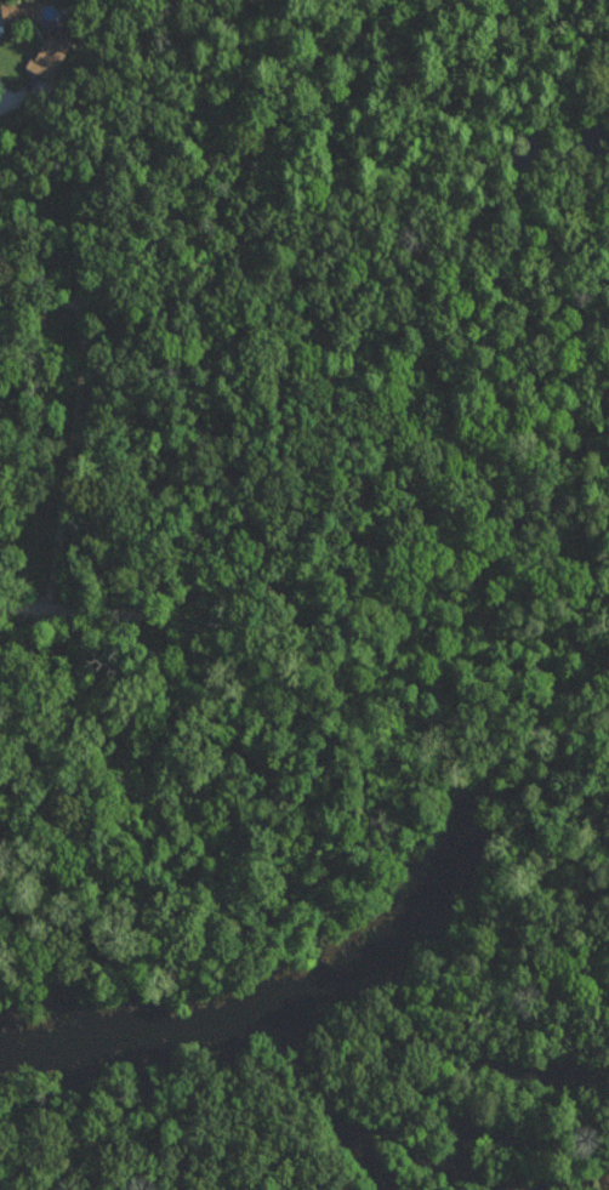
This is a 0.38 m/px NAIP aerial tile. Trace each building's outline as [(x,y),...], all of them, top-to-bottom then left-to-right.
[(31,21),(30,0),(0,2),(0,23),(31,21)] [(26,69),(50,81),(67,44),(44,33),(26,69)]
